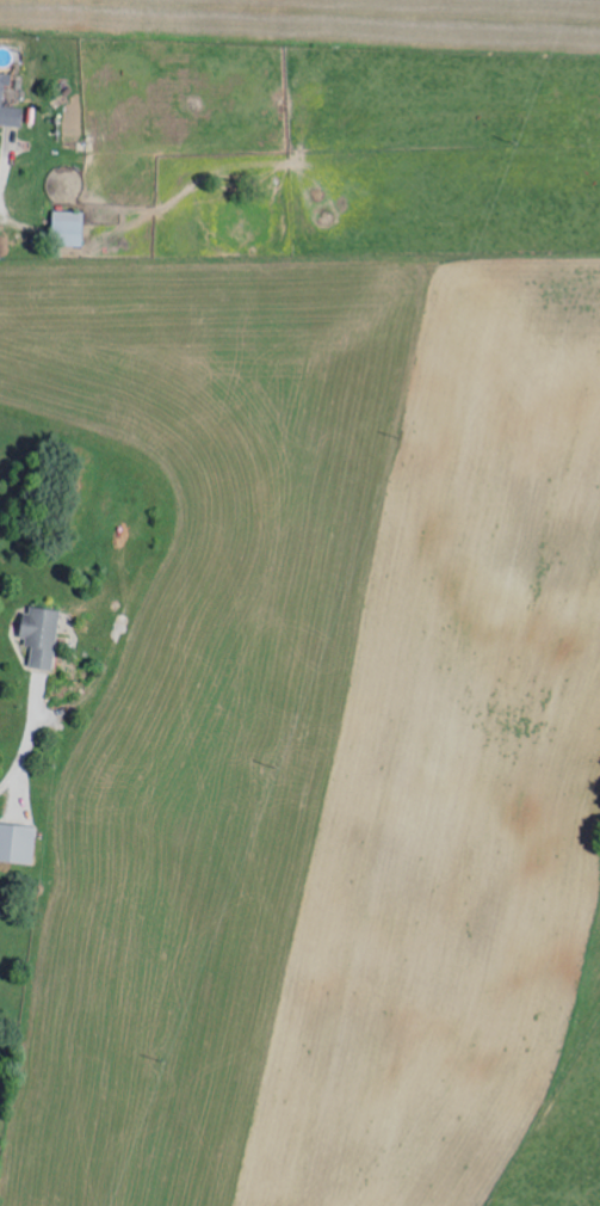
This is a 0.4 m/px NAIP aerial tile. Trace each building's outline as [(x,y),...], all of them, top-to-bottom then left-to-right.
[(23,128),(26,107),(4,106),(7,84),(14,84),(15,73),(0,72),(0,126),(23,128)] [(87,211),(55,210),(55,232),(62,232),(62,245),(86,246),(87,211)] [(54,670),(63,611),(28,606),(23,642),(34,644),(31,667),(54,670)] [(0,822),(0,861),(34,865),(39,828),(0,822)]
